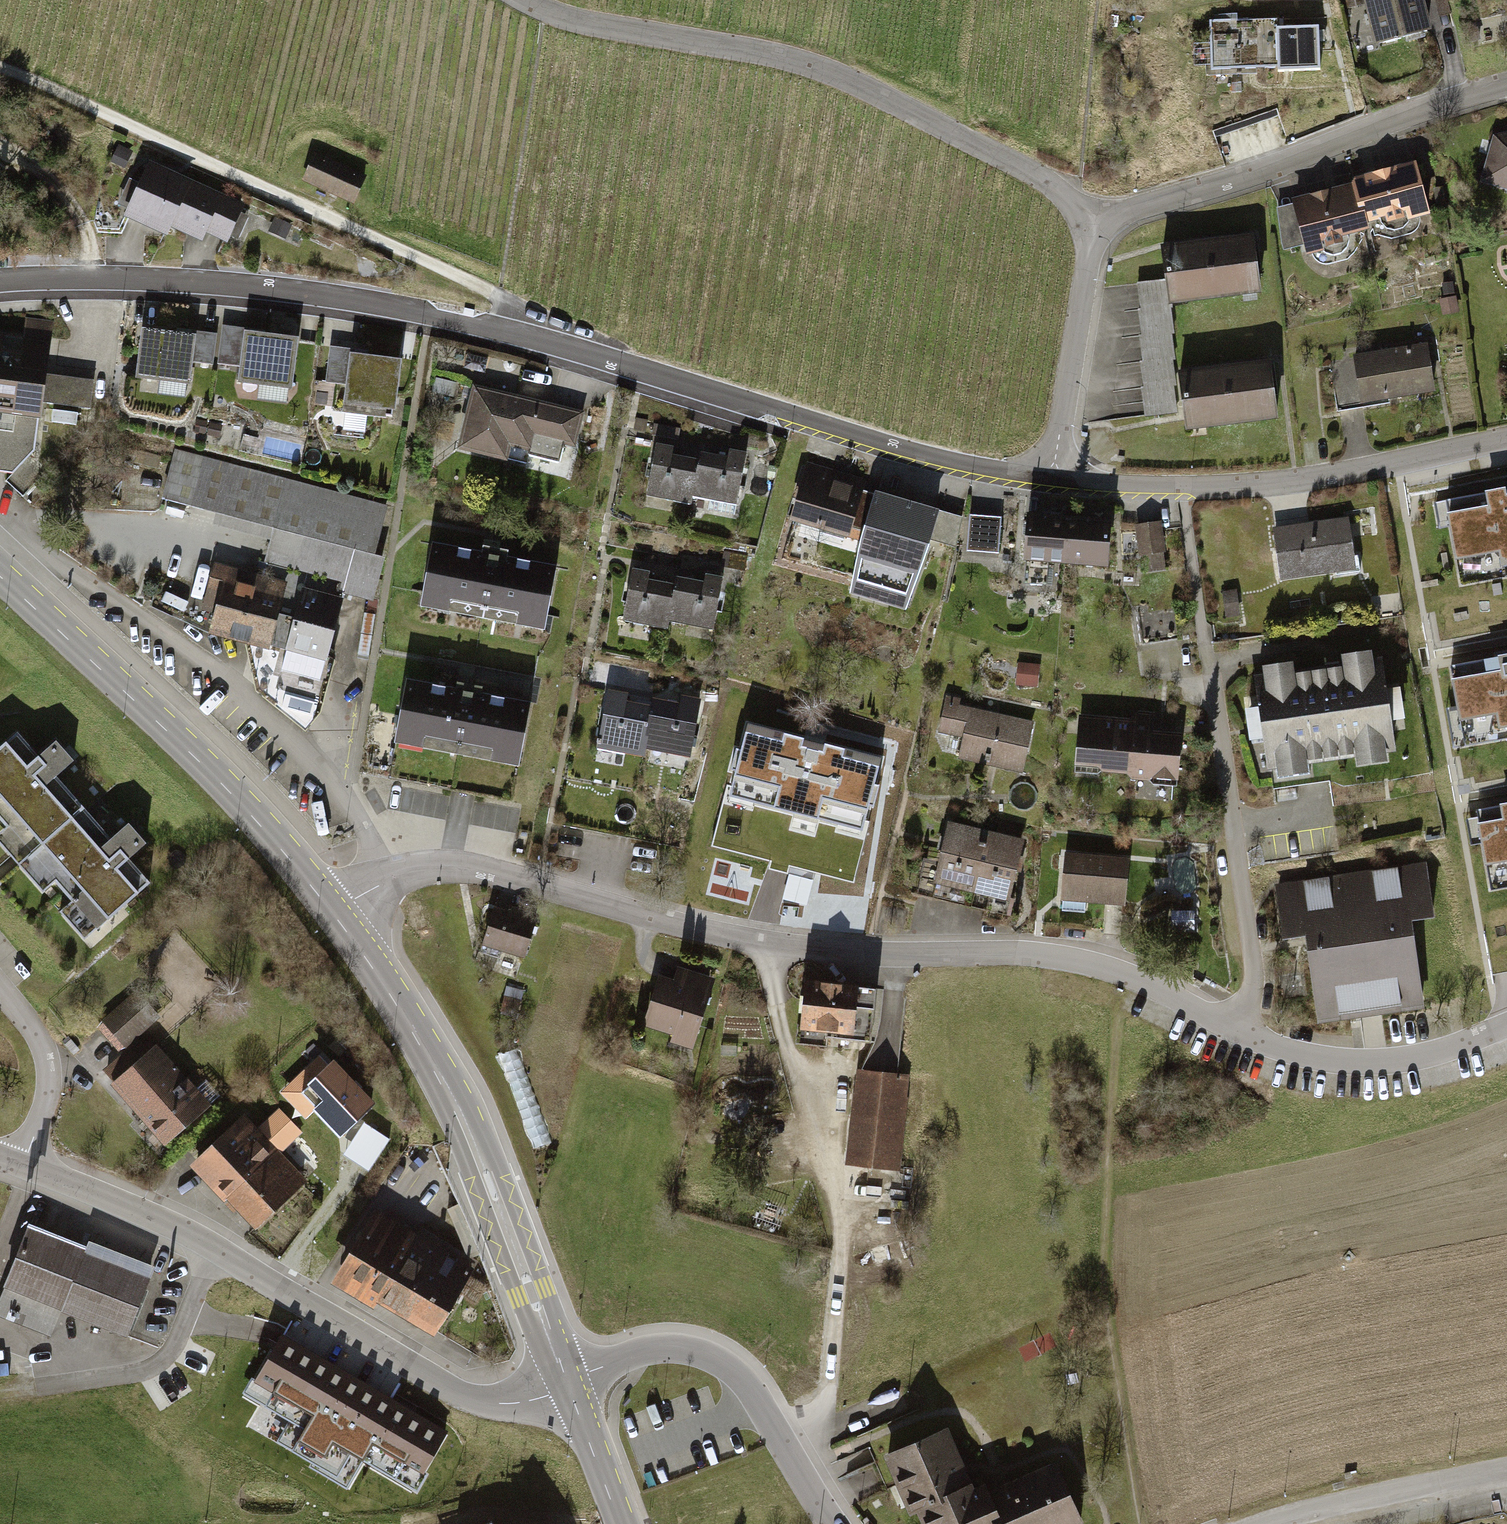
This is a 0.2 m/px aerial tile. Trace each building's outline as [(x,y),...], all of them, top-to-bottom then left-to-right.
[(1373,3),(1385,50),(1446,34),(1438,0),(1384,0),(1373,3)] [(1279,20),(1211,22),(1213,71),(1280,69),(1279,30),(1279,20)] [(1321,29),(1279,30),(1280,69),(1280,74),(1322,73),(1321,29)] [(1498,136),(1487,185),(1506,190),(1506,134),(1498,136)] [(373,179),(318,154),(306,180),(361,205),(373,179)] [(1427,207),(1415,162),(1354,178),(1356,183),(1366,223),(1427,207)] [(255,212),(159,170),(137,222),(180,241),(184,231),(216,245),(218,239),(239,248),(255,212)] [(1366,223),(1356,183),(1292,200),(1304,247),(1368,231),(1366,223)] [(1262,234),(1175,247),(1183,306),(1271,293),(1262,234)] [(1170,281),(1139,284),(1152,418),(1183,415),(1170,281)] [(5,473),(27,449),(31,402),(74,408),(77,382),(36,377),(43,322),(19,319),(17,336),(0,334),(0,473),(5,473)] [(310,339),(228,329),(224,362),(247,365),(245,385),(304,392),(310,339)] [(201,338),(150,332),(145,382),(200,387),(203,364),(220,366),(223,335),(201,333),(201,338)] [(1433,343),(1359,355),(1367,402),(1441,389),(1433,343)] [(362,349),(335,347),(332,383),(354,385),(353,408),(408,412),(412,361),(361,357),(362,349)] [(1281,361),(1190,375),(1199,432),(1289,418),(1281,361)] [(596,411),(479,383),(463,449),(517,462),(520,446),(540,451),(543,440),(586,451),(596,411)] [(658,425),(657,439),(679,440),(680,426),(658,425)] [(721,457),(656,445),(646,498),(694,507),(697,490),(736,498),(744,453),(722,449),(721,457)] [(390,506),(178,449),(166,499),(278,531),(271,563),(349,587),(347,596),(378,602),(390,506)] [(857,484),(810,471),(797,519),(844,532),(857,484)] [(1449,503),(1465,590),(1506,582),(1506,492),(1449,503)] [(932,517),(878,501),(854,586),(907,602),(932,517)] [(1009,517),(977,516),(976,554),(1008,554),(1009,517)] [(1357,516),(1280,526),(1288,581),(1364,571),(1357,516)] [(1125,523),(1040,517),(1036,564),(1121,569),(1125,523)] [(1168,568),(1165,519),(1139,520),(1142,570),(1168,568)] [(570,570),(444,547),(432,610),(558,634),(570,570)] [(298,583),(217,562),(204,610),(223,615),(218,635),(280,651),(298,583)] [(675,586),(630,578),(623,618),(670,627),(671,621),(714,628),(723,577),(700,574),(700,578),(677,575),(675,586)] [(355,605),(311,593),(288,675),(332,687),(355,605)] [(1281,682),(1267,684),(1281,773),(1292,771),(1294,783),(1325,778),(1323,768),(1373,760),(1375,770),(1404,765),(1402,757),(1411,756),(1397,661),(1391,662),(1389,649),(1352,655),(1354,670),(1306,678),(1304,666),(1279,669),(1281,682)] [(1047,666),(1025,663),(1022,686),(1044,689),(1047,666)] [(1455,673),(1470,754),(1506,747),(1506,663),(1455,673)] [(542,705),(418,683),(407,744),(530,766),(542,705)] [(649,707),(609,699),(599,745),(639,753),(640,744),(690,754),(700,703),(676,698),(675,705),(651,700),(649,707)] [(1042,722),(950,704),(944,733),(970,738),(965,760),(1032,773),(1042,722)] [(1160,721),(1085,715),(1081,770),(1118,772),(1118,776),(1188,781),(1191,735),(1160,733),(1160,721)] [(880,758),(749,725),(742,750),(737,749),(732,771),(737,772),(731,797),(862,830),(868,804),(874,806),(879,786),(874,784),(880,758)] [(27,733),(0,757),(0,815),(19,836),(11,843),(56,892),(65,885),(86,907),(74,918),(99,945),(163,887),(143,865),(163,846),(140,821),(122,837),(72,783),(89,767),(67,743),(50,758),(27,733)] [(1480,818),(1495,897),(1506,895),(1506,813),(1480,818)] [(986,833),(950,824),(936,882),(972,891),(986,833)] [(1021,841),(986,833),(972,891),(1008,899),(1021,841)] [(1137,858),(1074,854),(1071,902),(1135,906),(1137,858)] [(1434,863),(1282,887),(1290,943),(1315,939),(1329,1028),(1434,1012),(1421,925),(1444,921),(1434,863)] [(545,921),(500,909),(490,950),(535,961),(545,921)] [(679,982),(665,978),(651,1030),(703,1045),(722,979),(683,968),(679,982)] [(872,990),(812,984),(807,1035),(866,1041),(872,990)] [(144,990),(106,1020),(129,1049),(167,1019),(144,990)] [(162,1047),(117,1086),(173,1149),(218,1111),(162,1047)] [(372,1103),(333,1062),(301,1093),(341,1134),(372,1103)] [(916,1076),(859,1071),(851,1168),(908,1172),(916,1076)] [(246,1118),(198,1163),(230,1198),(277,1152),(246,1118)] [(258,1226),(305,1181),(277,1152),(230,1198),(258,1226)] [(423,1234),(380,1212),(341,1289),(384,1311),(387,1305),(423,1234)] [(34,1229),(2,1316),(55,1335),(62,1315),(133,1341),(158,1274),(34,1229)] [(478,1262),(423,1234),(387,1305),(442,1333),(478,1262)] [(446,1436),(279,1340),(247,1396),(305,1429),(292,1451),(313,1463),(318,1454),(350,1472),(359,1457),(387,1474),(395,1459),(424,1475),(446,1436)] [(893,1458),(923,1523),(1087,1523),(1062,1469),(986,1503),(953,1431),(893,1458)]
